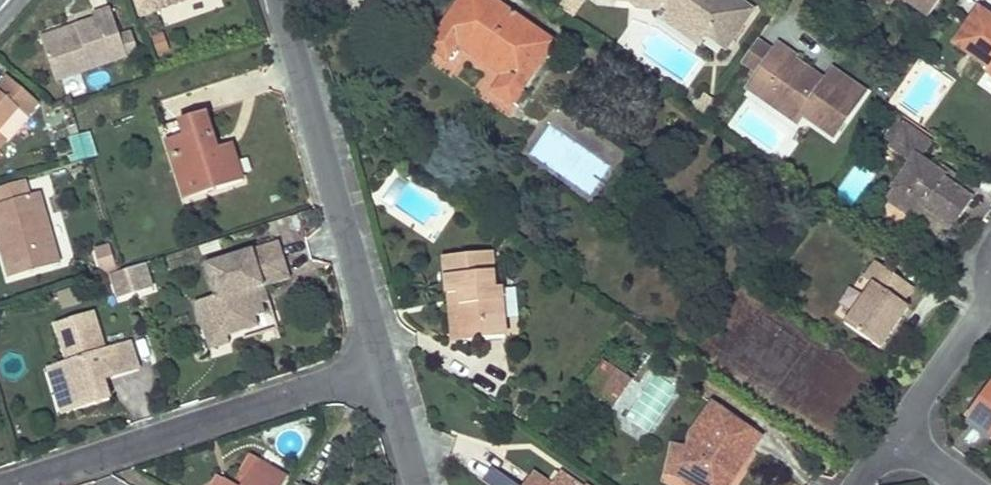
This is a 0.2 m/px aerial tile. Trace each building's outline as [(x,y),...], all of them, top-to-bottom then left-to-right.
[(89,9),(105,5),(104,0),(87,0),(89,9)] [(140,15),(185,0),(135,0),(140,15)] [(488,0),(462,0),(428,48),(448,62),(459,47),(502,78),(493,93),(511,105),(553,45),(488,0)] [(561,10),(575,17),(584,0),(566,0),(561,10)] [(617,3),(629,4),(661,7),(704,37),(726,53),(754,12),(738,0),(733,0),(730,3),(727,0),(617,0),(617,3)] [(930,10),(937,0),(915,0),(930,10)] [(660,20),(698,46),(704,37),(661,7),(629,4),(638,11),(659,14),(660,20)] [(121,37),(111,7),(95,12),(97,18),(78,24),(81,35),(73,37),(72,33),(42,43),(54,79),(140,50),(134,33),(121,37)] [(972,7),(946,42),(985,70),(984,73),(990,78),(990,20),(972,7)] [(81,35),(78,24),(41,37),(42,43),(72,33),(73,37),(81,35)] [(775,51),(757,39),(739,65),(757,78),(775,51)] [(795,58),(779,46),(775,51),(757,78),(756,80),(768,89),(775,110),(795,124),(801,116),(833,138),(865,94),(832,72),(825,81),(818,91),(806,83),(813,73),(794,60),(795,58)] [(813,73),(806,83),(818,91),(825,81),(813,73)] [(10,138),(12,141),(32,120),(30,118),(41,104),(10,75),(0,86),(0,149),(10,138)] [(756,80),(748,90),(775,110),(768,89),(756,80)] [(214,148),(201,111),(177,120),(182,135),(164,140),(177,181),(197,175),(204,193),(242,182),(229,143),(214,148)] [(879,144),(886,149),(901,126),(895,122),(879,144)] [(930,146),(901,126),(886,149),(909,165),(892,188),(908,199),(898,213),(942,242),(975,195),(946,174),(943,177),(934,172),(920,161),(930,146)] [(85,158),(80,139),(72,141),(75,153),(67,156),(69,162),(85,158)] [(937,168),(934,172),(943,177),(946,174),(937,168)] [(197,175),(177,181),(183,200),(204,193),(197,175)] [(33,177),(5,186),(9,199),(37,191),(33,177)] [(0,202),(0,215),(19,275),(73,257),(50,187),(37,191),(9,199),(0,202)] [(883,202),(898,213),(908,199),(892,188),(883,202)] [(200,301),(209,328),(214,326),(225,333),(226,338),(258,328),(255,318),(264,315),(261,306),(256,291),(265,288),(290,280),(278,243),(205,267),(215,296),(200,301)] [(113,246),(94,248),(97,273),(116,271),(113,246)] [(492,253),(447,258),(450,294),(460,293),(465,345),(508,342),(502,293),(497,293),(492,253)] [(924,289),(887,263),(872,284),(880,290),(852,330),(887,354),(916,313),(910,309),(924,289)] [(151,290),(144,267),(128,272),(136,295),(151,290)] [(111,277),(118,300),(136,295),(128,272),(111,277)] [(261,306),(270,303),(265,288),(256,291),(261,306)] [(465,345),(460,293),(450,294),(455,345),(465,345)] [(195,303),(204,330),(209,328),(200,301),(195,303)] [(86,315),(105,375),(111,375),(113,379),(139,371),(129,341),(106,349),(94,313),(86,315)] [(109,401),(103,383),(105,375),(86,315),(57,325),(69,362),(61,365),(56,374),(51,384),(65,391),(72,413),(109,401)] [(211,351),(229,344),(226,338),(225,333),(214,326),(209,328),(204,330),(211,351)] [(616,411),(633,379),(599,361),(582,393),(616,411)] [(51,384),(56,374),(61,365),(47,369),(51,384)] [(966,416),(990,434),(990,381),(966,416)] [(72,413),(65,391),(51,384),(62,416),(72,413)] [(720,410),(713,405),(691,438),(705,441),(711,430),(708,428),(720,410)] [(720,410),(708,428),(711,430),(705,441),(691,438),(690,450),(674,449),(670,478),(682,480),(698,483),(702,484),(732,484),(736,479),(732,477),(747,454),(751,457),(763,439),(720,410)] [(252,454),(234,483),(237,484),(241,484),(258,457),(252,454)] [(258,457),(241,484),(283,484),(289,476),(258,457)] [(219,475),(213,484),(222,484),(226,479),(219,475)] [(561,475),(554,484),(574,484),(561,475)]
